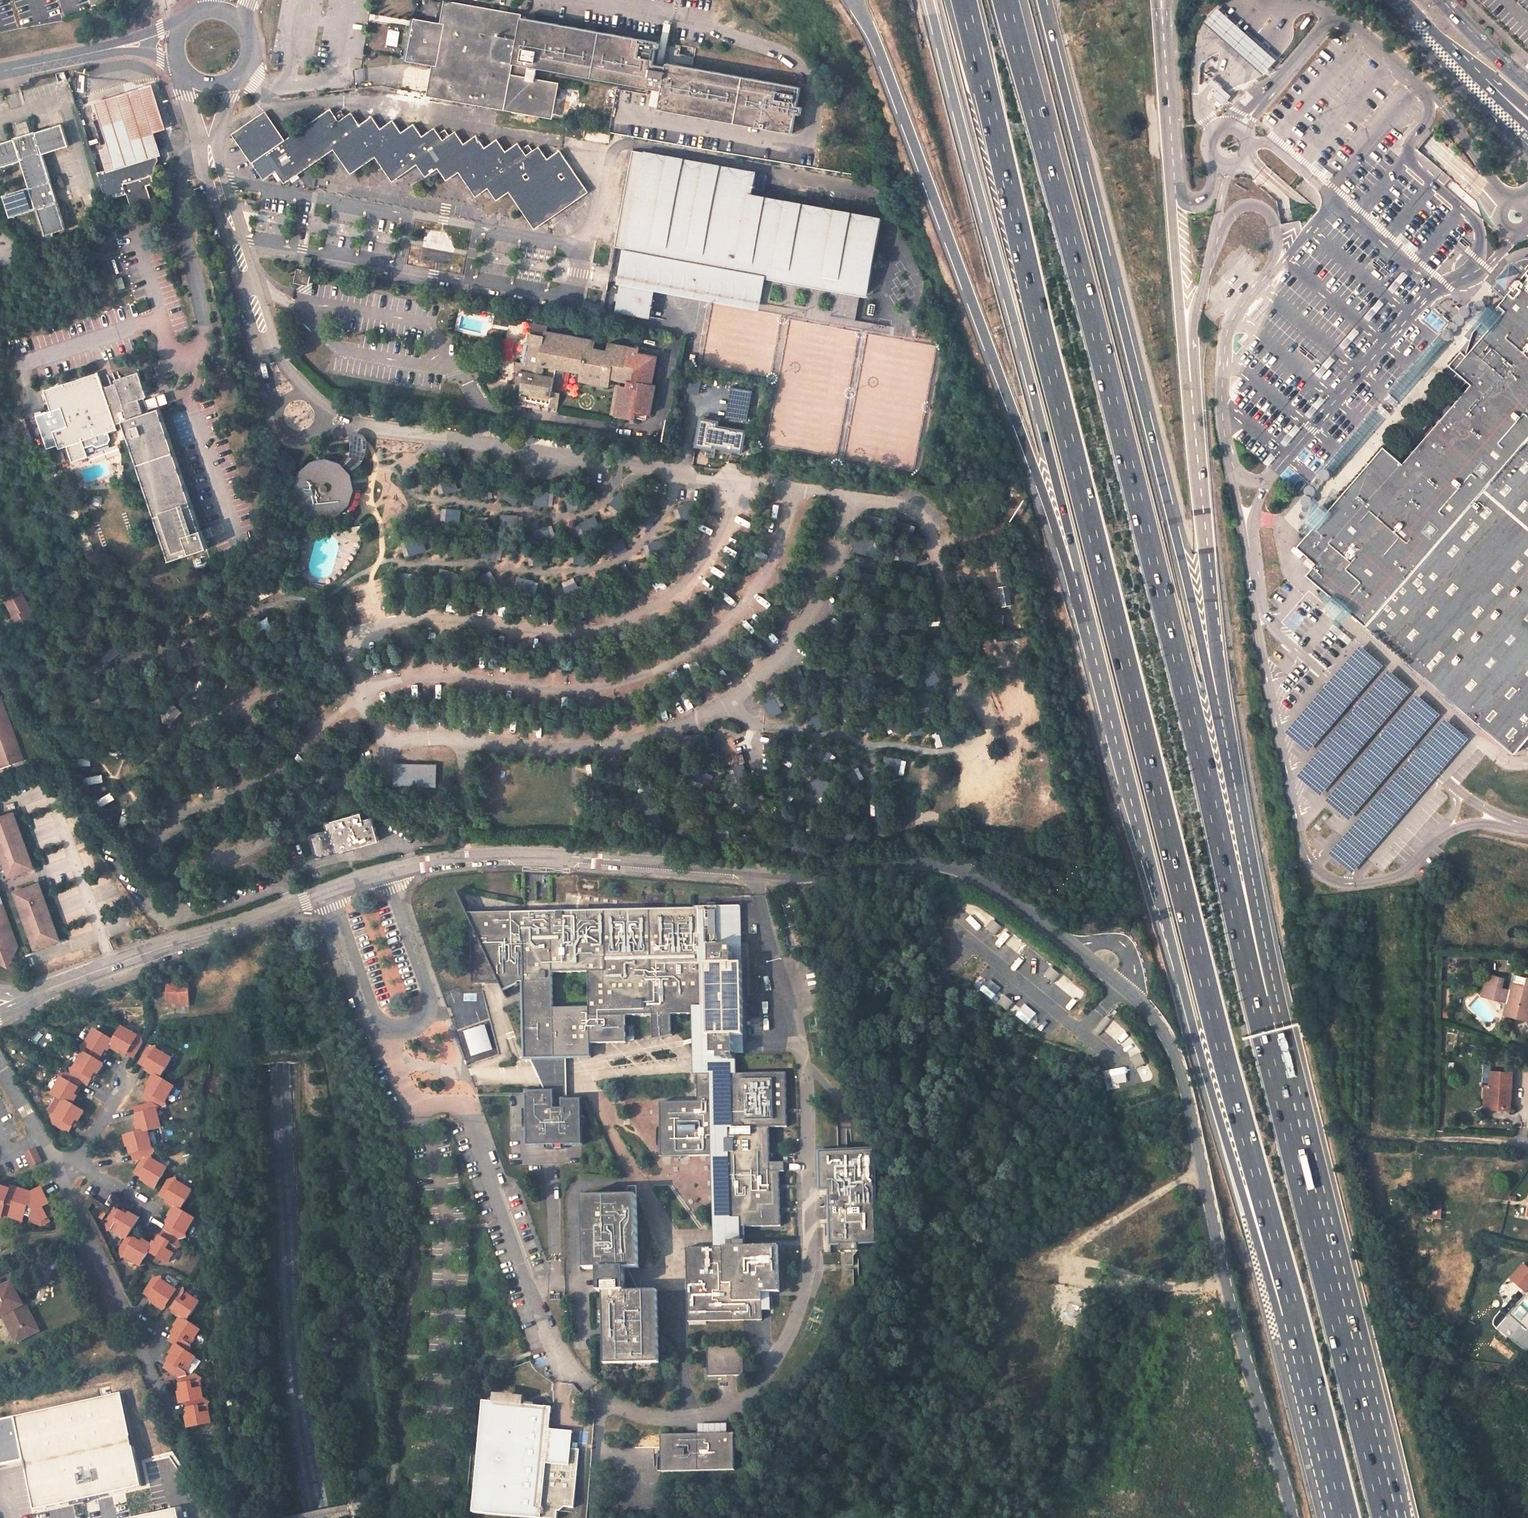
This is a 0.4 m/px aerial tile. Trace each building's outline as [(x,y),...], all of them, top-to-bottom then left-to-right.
[(661,43),(446,3),(443,21),(441,20),(440,23),(414,18),(407,58),(436,64),(431,93),(550,114),(555,85),(535,81),(537,68),(654,90),(652,105),(660,107),(659,109),(792,133),(796,114),(801,115),(802,107),(798,106),(801,87),(667,64),(667,67),(654,65),(657,49),(660,49),(661,43)] [(1215,9),(1202,23),(1210,30),(1263,78),(1276,63),(1222,15),(1215,9)] [(1237,105),(1215,83),(1202,96),(1224,118),(1237,105)] [(165,130),(152,85),(126,93),(93,103),(108,154),(155,140),(153,133),(165,130)] [(281,143),(255,161),(264,174),(276,166),(285,177),(335,144),(352,168),(377,151),(394,175),(418,158),(427,171),(439,162),(448,175),(460,166),(477,190),(489,182),(497,194),(510,185),(537,222),(586,188),(559,150),(548,159),(539,147),(533,151),(528,145),(522,150),(518,143),(506,152),(497,139),(485,148),(477,136),(464,144),(455,132),(444,140),(434,128),(423,136),(414,124),(402,133),(393,121),(381,129),(372,117),(360,125),(351,113),(346,117),(342,111),(335,116),(331,109),(281,143)] [(264,119),(238,136),(249,153),(275,135),(264,119)] [(28,189),(3,197),(10,218),(35,211),(43,237),(65,231),(57,204),(58,204),(44,155),(69,147),(62,126),(0,145),(0,168),(21,162),(28,189)] [(275,135),(249,153),(255,161),(281,143),(275,135)] [(153,159),(160,156),(159,151),(155,140),(108,154),(110,154),(111,156),(108,157),(108,155),(92,159),(103,192),(124,185),(131,208),(151,202),(147,186),(154,184),(147,160),(153,159)] [(756,172),(632,150),(615,246),(626,248),(615,310),(650,316),(653,298),(637,295),(639,288),(634,287),(635,277),(656,280),(734,295),(734,291),(746,293),(749,278),(737,276),(754,180),(756,172)] [(883,203),(754,180),(737,276),(749,278),(746,293),(734,291),(734,295),(765,300),(769,278),(867,296),(883,203)] [(151,202),(159,199),(154,184),(147,186),(151,202)] [(1499,297),(1490,307),(1497,314),(1490,322),(1465,349),(1482,364),(1436,413),(1401,450),(1383,433),(1334,486),(1328,493),(1322,487),(1306,504),(1312,509),(1298,525),(1309,536),(1304,541),(1311,548),(1306,554),(1503,733),(1509,738),(1527,718),(1527,262),(1499,297)] [(656,280),(635,277),(634,287),(639,288),(637,295),(653,298),(656,280)] [(121,278),(116,279),(120,290),(125,288),(121,278)] [(1308,461),(1286,485),(1306,504),(1322,487),(1328,493),(1334,486),(1321,474),(1476,308),(1490,322),(1497,314),(1490,307),(1499,297),(1477,282),(1463,296),(1465,298),(1310,464),(1308,461)] [(594,341),(544,332),(543,337),(528,335),(527,344),(522,343),(516,382),(521,383),(518,401),(526,403),(526,400),(546,403),(545,406),(557,408),(564,369),(581,373),(580,381),(609,386),(610,378),(632,382),(631,388),(619,386),(614,414),(633,418),(635,411),(650,414),(655,386),(651,385),(656,356),(637,352),(637,349),(607,343),(606,351),(593,349),(594,341)] [(63,384),(44,390),(51,411),(36,416),(47,449),(57,445),(58,449),(66,446),(71,459),(87,454),(84,447),(92,444),(97,447),(107,443),(110,438),(119,435),(117,428),(124,426),(170,560),(208,548),(202,530),(201,530),(160,408),(148,413),(147,410),(144,401),(143,398),(147,397),(138,372),(115,380),(116,383),(103,387),(99,375),(64,386),(63,384)] [(619,386),(615,385),(609,413),(614,414),(619,386)] [(167,404),(164,395),(144,401),(147,410),(167,404)] [(435,415),(421,413),(420,420),(433,422),(435,415)] [(718,417),(699,414),(694,442),(712,445),(713,442),(740,446),(743,428),(717,423),(718,417)] [(342,465),(326,460),(312,463),(300,474),(296,488),(299,501),(310,513),(324,517),(338,514),(349,506),(353,490),(351,476),(342,465)] [(612,505),(622,513),(632,499),(622,492),(612,505)] [(646,507),(638,522),(652,530),(660,514),(646,507)] [(460,524),(463,511),(449,509),(446,522),(460,524)] [(504,515),(504,532),(519,532),(520,516),(504,515)] [(581,524),(587,537),(603,530),(597,517),(581,524)] [(412,557),(427,551),(421,536),(406,542),(412,557)] [(629,550),(622,537),(608,545),(614,558),(629,550)] [(857,540),(857,554),(874,555),(874,541),(857,540)] [(36,586),(21,592),(26,606),(24,607),(28,617),(45,610),(36,586)] [(1290,733),(1310,752),(1386,666),(1363,647),(1290,733)] [(1391,672),(1301,777),(1324,795),(1413,691),(1391,672)] [(762,701),(770,718),(783,712),(775,695),(762,701)] [(1421,697),(1329,802),(1349,820),(1442,715),(1421,697)] [(1,701),(0,701),(0,769),(0,770),(23,762),(1,701)] [(1448,721),(1332,854),(1354,872),(1471,740),(1448,721)] [(735,740),(720,744),(732,767),(746,762),(753,783),(767,778),(755,749),(740,754),(735,740)] [(415,768),(411,755),(397,760),(409,780),(422,776),(429,798),(444,794),(430,764),(415,768)] [(886,756),(884,763),(893,764),(892,771),(905,773),(907,759),(886,756)] [(819,797),(833,791),(826,774),(811,781),(819,797)] [(8,878),(33,868),(12,811),(0,815),(0,856),(8,878)] [(378,841),(371,818),(360,821),(357,814),(325,824),(327,831),(310,836),(316,859),(378,841)] [(37,881),(13,890),(33,948),(58,939),(37,881)] [(14,951),(18,950),(0,899),(0,912),(14,951)] [(523,983),(526,1060),(591,1057),(590,1044),(626,1042),(625,1016),(654,1015),(655,1039),(672,1035),(671,1014),(703,1012),(707,1012),(708,1036),(712,1036),(712,1054),(704,1054),(699,1054),(700,1075),(698,1075),(698,1102),(661,1103),(662,1156),(716,1155),(717,1174),(719,1174),(725,1174),(727,1226),(746,1226),(780,1225),(779,1172),(770,1172),(769,1127),(787,1126),(786,1073),(735,1074),(734,1053),(733,1036),(744,1035),(742,964),(732,965),(731,946),(741,946),(741,909),(702,910),(702,908),(534,910),(534,917),(472,917),(473,981),(500,980),(502,989),(518,985),(518,983),(523,983)] [(0,912),(0,961),(1,961),(3,962),(5,962),(6,962),(7,962),(9,961),(11,958),(12,955),(12,952),(14,951),(0,912)] [(742,964),(741,946),(732,947),(732,965),(742,964)] [(1525,978),(1523,986),(1513,984),(1511,989),(1501,987),(1503,977),(1494,976),(1493,979),(1487,978),(1482,996),(1508,1003),(1506,1014),(1527,1019),(1527,978),(1525,978)] [(191,1006),(190,985),(167,986),(167,1003),(176,1003),(176,1006),(191,1006)] [(1005,995),(1000,1003),(1009,1009),(1014,1001),(1005,995)] [(707,1012),(703,1012),(704,1054),(712,1054),(712,1036),(708,1036),(707,1012)] [(137,1037),(122,1027),(113,1041),(94,1030),(85,1045),(81,1047),(83,1054),(74,1068),(70,1070),(72,1077),(67,1073),(60,1075),(61,1079),(52,1094),(64,1101),(54,1117),(52,1117),(53,1124),(68,1133),(76,1120),(78,1121),(83,1113),(72,1106),(77,1097),(74,1096),(82,1083),(87,1086),(95,1072),(97,1074),(102,1065),(97,1062),(105,1048),(107,1050),(109,1047),(118,1052),(120,1050),(133,1058),(142,1043),(141,1036),(137,1037)] [(482,1029),(469,1033),(476,1055),(488,1051),(482,1029)] [(744,1053),(744,1035),(733,1036),(734,1053),(744,1053)] [(159,1079),(171,1059),(155,1050),(155,1047),(148,1049),(139,1063),(152,1071),(151,1074),(153,1075),(148,1084),(151,1086),(144,1099),(151,1103),(135,1108),(139,1122),(136,1123),(139,1133),(126,1138),(129,1147),(131,1147),(136,1161),(144,1159),(135,1174),(148,1182),(147,1184),(155,1189),(167,1169),(152,1160),(151,1156),(155,1150),(151,1147),(146,1132),(161,1127),(156,1111),(159,1108),(165,1106),(164,1102),(173,1087),(159,1079)] [(1512,1072),(1492,1071),(1490,1106),(1507,1107),(1508,1093),(1511,1093),(1512,1072)] [(582,1145),(581,1100),(563,1101),(563,1109),(554,1109),(554,1092),(546,1092),(527,1092),(529,1145),(582,1145)] [(30,1167),(43,1161),(37,1147),(24,1152),(30,1167)] [(878,1245),(876,1151),(820,1152),(821,1191),(830,1191),(831,1245),(878,1245)] [(725,1174),(719,1174),(720,1248),(746,1247),(746,1226),(727,1226),(725,1174)] [(125,1256),(140,1266),(148,1253),(167,1264),(176,1249),(181,1249),(180,1241),(187,1239),(185,1236),(194,1221),(180,1212),(192,1192),(177,1183),(176,1180),(169,1183),(161,1196),(174,1205),(172,1207),(175,1209),(170,1218),(172,1219),(156,1245),(154,1244),(152,1247),(144,1241),(142,1244),(129,1236),(138,1221),(130,1215),(129,1217),(116,1209),(107,1224),(108,1232),(112,1231),(127,1240),(121,1251),(122,1259),(125,1256)] [(42,1188),(32,1193),(12,1186),(10,1191),(0,1187),(0,1218),(2,1219),(3,1215),(22,1221),(24,1215),(42,1222),(55,1214),(42,1188)] [(638,1268),(637,1196),(583,1197),(585,1269),(598,1269),(599,1292),(603,1292),(605,1364),(659,1363),(657,1290),(626,1292),(625,1268),(638,1268)] [(780,1292),(779,1246),(746,1247),(720,1248),(687,1248),(689,1321),(762,1319),(762,1293),(780,1292)] [(1527,1291),(1527,1264),(1525,1261),(1509,1276),(1526,1293),(1527,1291)] [(186,1375),(185,1372),(195,1358),(183,1350),(190,1348),(190,1344),(200,1330),(187,1321),(199,1303),(184,1292),(183,1289),(177,1291),(161,1280),(160,1277),(154,1278),(144,1292),(157,1301),(156,1303),(164,1308),(167,1304),(180,1313),(179,1316),(181,1318),(176,1326),(177,1327),(169,1340),(176,1344),(170,1352),(173,1354),(164,1368),(179,1377),(179,1378),(186,1375)] [(13,1283),(0,1290),(0,1313),(2,1316),(4,1316),(14,1335),(24,1330),(28,1337),(40,1331),(29,1310),(28,1311),(13,1283)] [(14,1335),(18,1342),(28,1337),(24,1330),(14,1335)] [(744,1375),(743,1344),(708,1345),(708,1376),(744,1375)] [(186,1375),(179,1378),(181,1392),(179,1392),(181,1403),(186,1401),(189,1416),(186,1417),(188,1426),(210,1422),(207,1406),(209,1401),(202,1397),(199,1381),(201,1378),(195,1373),(186,1375)] [(0,1419),(0,1466),(19,1461),(31,1511),(142,1485),(119,1391),(0,1419)] [(579,1448),(565,1447),(565,1435),(549,1434),(551,1405),(483,1400),(474,1511),(485,1512),(485,1513),(545,1517),(557,1517),(558,1506),(574,1507),(579,1448)] [(735,1470),(734,1433),(661,1434),(662,1472),(735,1470)] [(177,1504),(133,1514),(134,1517),(180,1517),(177,1504)]
